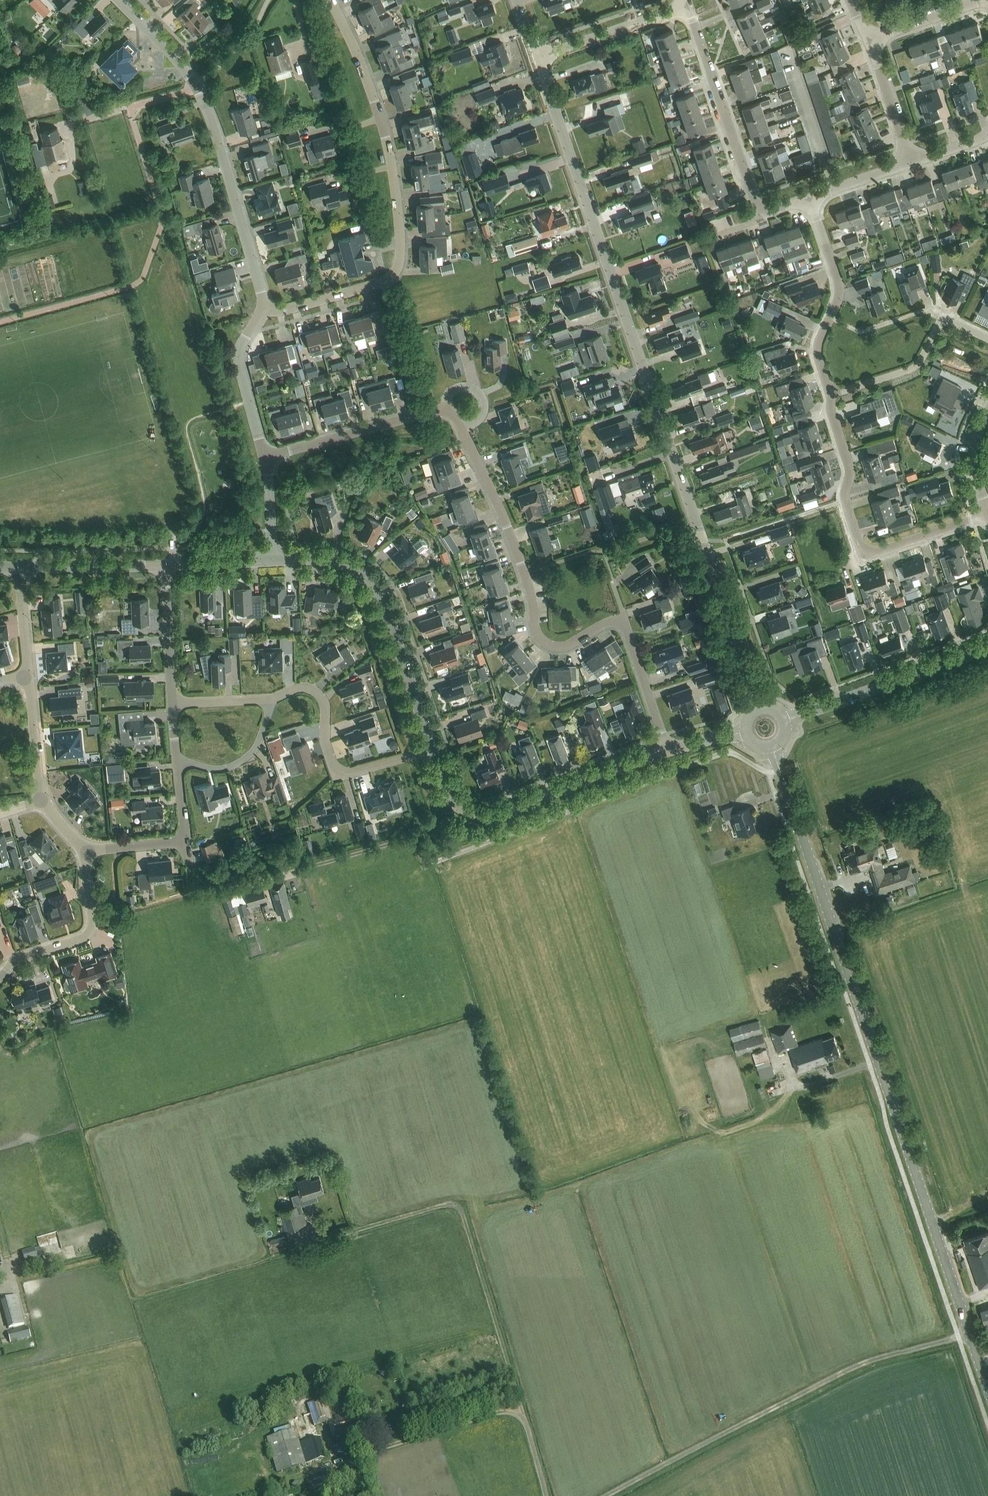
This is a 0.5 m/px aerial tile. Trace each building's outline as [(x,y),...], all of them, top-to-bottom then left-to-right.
[(54,5),(57,3),(66,12),(72,7),(71,6),(77,0),(49,0),(54,5)] [(185,25),(201,12),(196,7),(200,4),(197,0),(186,0),(183,3),(187,7),(177,16),(185,25)] [(386,10),(381,0),(368,0),(371,5),(358,11),(363,21),(386,10)] [(551,13),(565,8),(563,3),(564,3),(564,2),(570,0),(544,0),(547,9),(549,8),(551,13)] [(760,20),(756,13),(765,9),(773,5),(771,0),(760,0),(757,1),(759,6),(738,16),(743,28),(760,20)] [(829,0),(810,0),(814,9),(811,10),(815,19),(832,11),(830,5),(831,5),(829,0)] [(462,5),(463,5),(460,6),(460,5),(449,9),(452,18),(462,14),(462,13),(465,12),(468,22),(481,18),(483,25),(484,25),(492,23),(493,21),(491,14),(495,12),(491,2),(475,8),(472,1),(462,5)] [(380,20),(378,14),(386,10),(363,21),(368,31),(380,25),(383,31),(395,25),(391,15),(380,20)] [(110,22),(101,12),(88,24),(83,19),(74,27),(83,37),(90,30),(96,36),(110,22)] [(205,17),(201,12),(185,25),(193,35),(203,26),(207,31),(216,23),(209,14),(205,17)] [(447,13),(438,17),(440,24),(450,20),(447,13)] [(743,28),(748,39),(765,32),(761,24),(770,20),(768,16),(760,20),(743,28)] [(977,49),(975,42),(984,39),(978,23),(964,28),(971,48),(972,51),(977,49)] [(828,51),(844,43),(838,30),(837,30),(835,25),(817,33),(821,41),(825,52),(828,51)] [(450,42),(458,40),(454,27),(446,29),(450,42)] [(765,32),(748,39),(754,52),(770,44),(767,36),(775,32),(773,28),(765,32)] [(956,49),(965,45),(967,50),(971,48),(964,28),(950,33),(952,40),(947,41),(952,56),(955,55),(955,54),(957,53),(956,49)] [(394,52),(402,50),(403,49),(401,43),(400,43),(398,39),(403,37),(400,30),(386,35),(389,43),(375,48),(379,58),(394,52)] [(659,48),(676,42),(672,30),(655,36),(659,48)] [(797,39),(796,37),(790,39),(788,31),(783,33),(786,43),(797,39)] [(809,31),(800,36),(804,45),(814,40),(809,31)] [(268,55),(273,73),(292,68),(286,49),(284,50),(280,36),(265,41),(270,54),(268,55)] [(924,41),(929,58),(931,62),(937,59),(935,56),(944,53),(950,72),(955,70),(952,61),(953,60),(952,56),(947,41),(941,44),(938,36),(924,41)] [(137,67),(128,58),(137,49),(128,40),(118,49),(117,48),(101,64),(121,84),(137,67)] [(929,58),(924,41),(910,46),(915,63),(929,58)] [(61,42),(54,45),(56,51),(63,49),(61,42)] [(503,68),(501,62),(508,60),(502,42),(490,46),(491,48),(480,52),(484,64),(490,62),(493,71),(495,72),(502,70),(503,68)] [(680,54),(676,42),(659,48),(663,60),(680,54)] [(830,62),(834,71),(847,65),(844,59),(850,57),(844,43),(828,51),(825,52),(830,62)] [(14,44),(11,47),(12,50),(15,54),(18,54),(21,52),(21,49),(17,45),(14,44)] [(470,47),(450,53),(454,66),(474,59),(470,47)] [(411,57),(406,60),(402,50),(394,52),(379,58),(384,69),(398,63),(401,69),(414,64),(411,57)] [(685,66),(680,54),(663,60),(667,72),(685,66)] [(987,61),(987,54),(976,58),(978,64),(987,61)] [(753,78),(762,75),(759,67),(756,57),(740,63),(742,68),(731,72),(736,84),(753,78)] [(301,62),(309,84),(321,80),(314,58),(301,62)] [(617,60),(617,59),(606,63),(609,71),(619,67),(621,66),(619,60),(617,60)] [(842,83),(844,88),(861,81),(855,68),(849,70),(847,65),(834,71),(836,76),(834,76),(837,84),(842,83)] [(685,66),(667,72),(671,84),(689,78),(685,66)] [(393,97),(409,91),(417,88),(414,79),(418,78),(414,68),(400,73),(403,81),(390,86),(393,97)] [(772,72),(776,81),(778,87),(789,83),(783,68),(772,72)] [(807,78),(818,75),(816,69),(805,72),(807,78)] [(17,78),(19,86),(31,83),(28,71),(23,72),(24,76),(17,78)] [(590,75),(572,81),(575,87),(573,87),(575,93),(576,92),(577,94),(589,90),(589,91),(594,89),(595,92),(607,88),(602,72),(590,76),(590,75)] [(922,83),(936,78),(934,72),(920,77),(922,83)] [(758,96),(756,91),(757,91),(754,82),(763,79),(762,75),(753,78),(736,84),(740,97),(741,96),(743,101),(758,96)] [(807,79),(809,85),(819,81),(818,75),(807,79)] [(653,78),(655,85),(661,83),(659,76),(653,78)] [(930,81),(932,89),(942,85),(940,77),(930,81)] [(975,108),(972,99),(978,97),(972,79),(960,83),(963,92),(955,95),(961,113),(975,108)] [(811,91),(821,87),(819,81),(809,85),(811,91)] [(842,101),(846,110),(860,104),(857,98),(866,94),(861,81),(844,88),(842,89),(846,99),(842,101)] [(475,93),(479,105),(498,98),(494,87),(475,93)] [(811,91),(813,97),(823,93),(821,87),(811,91)] [(526,109),(524,101),(525,101),(521,88),(512,91),(512,88),(505,91),(506,94),(500,97),(506,116),(526,109)] [(783,101),(794,97),(791,89),(780,93),(783,101)] [(936,104),(942,102),(938,90),(927,94),(929,100),(921,103),(927,120),(940,115),(936,104)] [(409,91),(393,97),(397,107),(412,102),(409,91)] [(676,96),(675,92),(664,96),(665,97),(661,98),(663,102),(666,101),(666,100),(676,96)] [(680,110),(697,104),(693,92),(676,97),(680,110)] [(813,97),(815,103),(825,99),(823,93),(813,97)] [(88,94),(78,100),(86,114),(96,108),(88,94)] [(765,113),(762,105),(771,102),(770,98),(743,107),(748,120),(765,113)] [(817,109),(827,105),(825,99),(815,103),(817,109)] [(615,114),(620,113),(617,104),(604,108),(607,117),(602,119),(602,118),(586,124),(590,135),(605,130),(607,133),(620,129),(615,114)] [(702,116),(697,104),(680,110),(684,122),(702,116)] [(783,108),(786,116),(798,112),(796,104),(783,108)] [(860,104),(846,110),(831,116),(833,122),(849,115),(855,128),(874,120),(868,107),(862,109),(860,104)] [(817,109),(819,115),(829,111),(827,105),(817,109)] [(829,107),(831,114),(837,112),(835,105),(829,107)] [(237,121),(240,134),(259,129),(262,137),(276,133),(274,124),(273,124),(271,117),(261,120),(261,117),(258,116),(253,118),(250,106),(232,112),(234,121),(237,121)] [(402,125),(405,136),(420,132),(419,125),(434,122),(431,109),(406,115),(409,123),(402,125)] [(769,125),(766,117),(775,114),(774,110),(765,113),(748,120),(752,131),(769,125)] [(819,115),(820,121),(831,117),(829,111),(819,115)] [(702,116),(684,122),(689,134),(706,128),(702,116)] [(820,121),(822,127),(833,123),(831,117),(820,121)] [(492,130),(500,127),(498,119),(489,122),(492,130)] [(882,138),(874,120),(855,128),(865,151),(874,147),(872,143),(882,138)] [(173,128),(171,122),(158,126),(163,138),(171,135),(174,145),(195,138),(190,122),(173,128)] [(769,125),(752,131),(756,144),(773,138),(770,130),(780,127),(778,122),(769,125)] [(467,129),(460,123),(456,128),(462,134),(467,129)] [(822,127),(824,133),(835,129),(833,123),(822,127)] [(47,164),(68,158),(63,139),(60,139),(57,127),(41,132),(44,144),(42,145),(42,148),(38,149),(37,142),(31,144),(33,151),(37,166),(47,164)] [(524,145),(539,140),(534,127),(518,132),(519,133),(500,140),(505,154),(524,147),(524,145)] [(824,133),(826,139),(837,135),(835,129),(824,133)] [(289,147),(301,143),(298,132),(286,135),(289,147)] [(422,136),(420,132),(405,136),(407,146),(422,143),(424,150),(434,148),(432,140),(429,141),(428,138),(425,136),(422,136)] [(307,147),(308,147),(308,149),(306,150),(310,162),(319,160),(318,157),(327,154),(327,155),(336,153),(331,134),(305,141),(307,147)] [(675,139),(677,145),(686,142),(684,134),(677,136),(677,138),(675,139)] [(826,139),(828,145),(839,141),(837,135),(826,139)] [(632,142),(636,153),(646,150),(642,139),(632,142)] [(262,168),(275,164),(268,141),(252,146),(255,154),(244,158),(247,169),(246,169),(249,178),(263,174),(262,168)] [(697,159),(715,154),(710,141),(693,147),(697,159)] [(828,145),(830,151),(841,147),(839,141),(828,145)] [(680,146),(683,154),(692,151),(689,143),(680,146)] [(759,155),(764,167),(781,161),(781,160),(778,152),(787,149),(786,145),(759,155)] [(841,147),(830,151),(832,157),(843,153),(841,147)] [(844,151),(847,158),(854,156),(851,148),(844,151)] [(656,149),(649,152),(649,151),(630,157),(633,168),(659,159),(656,149)] [(812,150),(802,153),(806,164),(815,161),(812,150)] [(411,165),(413,176),(439,172),(437,161),(442,161),(440,151),(425,153),(426,162),(411,165)] [(475,151),(462,155),(468,176),(482,172),(475,151)] [(697,159),(697,160),(693,162),(694,167),(699,165),(701,172),(719,165),(715,154),(697,159)] [(781,161),(764,167),(768,179),(785,173),(783,165),(792,162),(790,157),(781,160),(781,161)] [(984,161),(986,166),(979,168),(980,169),(986,186),(986,187),(987,186),(987,160),(984,161)] [(971,162),(957,167),(963,183),(964,187),(970,185),(969,181),(977,178),(978,184),(984,182),(980,169),(974,171),(971,162)] [(701,172),(705,184),(723,178),(719,165),(701,172)] [(625,191),(634,188),(627,167),(611,172),(612,174),(604,177),(607,188),(622,183),(625,191)] [(940,182),(946,198),(951,196),(949,188),(963,183),(957,167),(943,172),(946,180),(940,182)] [(512,187),(523,185),(520,171),(509,173),(512,187)] [(439,172),(413,176),(414,187),(428,185),(430,192),(445,189),(444,182),(440,183),(439,172)] [(785,175),(787,182),(797,179),(794,172),(785,175)] [(197,205),(213,200),(209,187),(211,186),(208,178),(195,182),(192,173),(179,177),(183,189),(192,186),(197,205)] [(526,180),(528,189),(538,185),(540,190),(550,186),(545,173),(535,176),(535,177),(526,180)] [(283,176),(285,184),(290,186),(294,185),(291,174),(283,176)] [(727,190),(723,178),(705,184),(710,196),(715,194),(720,208),(730,205),(725,191),(727,190)] [(927,204),(946,198),(940,182),(934,184),(932,179),(920,183),(925,198),(927,204)] [(275,209),(279,202),(276,193),(275,193),(272,182),(257,186),(260,198),(255,199),(259,214),(275,209)] [(349,201),(346,189),(338,191),(337,186),(327,189),(325,182),(309,186),(313,202),(326,199),(328,208),(337,205),(336,204),(349,201)] [(910,192),(904,194),(908,208),(915,206),(916,208),(927,204),(925,198),(920,183),(908,187),(910,192)] [(897,212),(908,208),(904,194),(897,196),(894,188),(883,192),(888,207),(895,205),(897,212)] [(465,189),(458,191),(460,199),(468,198),(465,189)] [(874,205),(868,207),(873,222),(879,220),(876,211),(883,209),(885,216),(890,214),(888,207),(883,192),(871,196),(874,205)] [(618,219),(622,231),(647,222),(642,205),(653,201),(651,194),(627,202),(630,210),(631,209),(632,214),(618,219)] [(420,205),(416,205),(417,216),(440,214),(444,214),(443,195),(437,195),(430,196),(420,197),(420,205)] [(486,214),(494,214),(493,199),(485,199),(486,214)] [(288,204),(290,213),(300,210),(297,201),(288,204)] [(856,228),(873,222),(868,207),(862,209),(860,203),(848,207),(853,222),(856,228)] [(856,228),(853,222),(848,207),(837,211),(842,226),(848,224),(851,230),(856,228)] [(440,214),(417,216),(418,227),(433,226),(433,234),(446,233),(448,233),(450,231),(449,224),(445,225),(444,214),(440,214)] [(561,227),(568,225),(564,214),(555,218),(554,216),(538,222),(543,236),(561,229),(561,227)] [(294,217),(297,227),(303,225),(300,215),(294,217)] [(209,218),(193,222),(183,225),(185,235),(195,232),(204,234),(209,252),(224,248),(217,224),(211,225),(209,218)] [(296,238),(291,218),(277,222),(279,229),(265,233),(269,246),(290,240),(292,241),(295,240),(296,238)] [(468,230),(478,227),(476,220),(466,222),(468,230)] [(877,231),(883,229),(880,221),(874,223),(877,231)] [(487,222),(481,224),(485,235),(490,234),(487,222)] [(874,223),(868,225),(872,235),(877,233),(874,223)] [(798,224),(786,228),(797,258),(808,254),(798,224)] [(774,232),(782,254),(785,262),(797,258),(786,228),(774,232)] [(330,253),(332,259),(363,251),(360,241),(366,240),(364,232),(339,239),(342,250),(330,253)] [(765,242),(759,244),(763,257),(769,254),(770,257),(782,254),(774,232),(763,236),(765,242)] [(857,234),(845,238),(849,247),(860,243),(857,234)] [(419,246),(420,257),(436,256),(439,256),(447,254),(446,236),(433,236),(434,245),(419,246)] [(750,237),(739,241),(744,256),(746,262),(747,265),(758,261),(757,259),(763,257),(759,244),(756,236),(751,238),(750,237)] [(924,248),(938,245),(936,237),(922,241),(924,248)] [(536,238),(512,245),(515,254),(538,247),(536,238)] [(739,241),(727,245),(732,260),(735,266),(741,264),(746,262),(744,256),(739,241)] [(686,242),(668,249),(672,262),(690,255),(686,242)] [(735,266),(732,260),(727,245),(715,249),(721,264),(723,270),(730,268),(735,266)] [(863,249),(850,254),(853,261),(866,257),(863,249)] [(332,259),(332,260),(322,262),(324,269),(345,263),(348,274),(373,267),(371,259),(365,261),(363,251),(332,259)] [(930,253),(932,272),(941,271),(939,252),(930,253)] [(282,284),(284,285),(287,284),(288,282),(292,281),(294,283),(295,287),(304,284),(298,263),(307,260),(305,253),(289,257),(291,264),(275,269),(280,285),(282,284)] [(705,254),(698,255),(702,268),(709,266),(705,254)] [(563,260),(556,262),(549,264),(553,275),(582,266),(578,255),(570,257),(569,255),(562,258),(563,260)] [(437,267),(436,256),(420,257),(420,268),(437,267)] [(895,257),(887,259),(889,265),(897,263),(895,257)] [(528,262),(512,266),(512,267),(504,269),(506,276),(514,273),(530,269),(528,262)] [(658,262),(635,270),(640,282),(649,278),(650,283),(650,284),(652,292),(665,288),(663,280),(661,279),(659,274),(662,273),(658,262)] [(807,262),(800,264),(802,270),(808,268),(807,262)] [(446,267),(441,268),(442,275),(454,272),(452,263),(445,264),(446,267)] [(926,285),(919,266),(904,272),(907,281),(900,283),(906,302),(919,297),(916,289),(926,285)] [(220,308),(220,305),(238,300),(234,285),(236,284),(235,278),(237,278),(234,267),(214,273),(217,283),(218,283),(220,290),(212,293),(214,301),(212,303),(211,305),(211,308),(213,310),(216,311),(219,310),(220,308)] [(726,292),(731,290),(728,283),(730,283),(725,271),(719,273),(719,275),(717,275),(720,282),(722,281),(726,292)] [(772,281),(768,272),(761,274),(764,284),(772,281)] [(945,290),(947,290),(943,297),(956,303),(962,288),(968,291),(975,277),(964,272),(960,281),(953,277),(950,283),(949,283),(946,283),(944,287),(945,290)] [(980,274),(978,280),(985,283),(987,278),(980,274)] [(865,291),(866,295),(872,314),(885,309),(878,291),(871,293),(870,289),(872,288),(867,276),(855,281),(860,293),(865,291)] [(548,277),(533,282),(536,290),(551,285),(548,277)] [(798,306),(815,300),(813,296),(820,294),(816,281),(801,287),(799,281),(784,286),(788,297),(794,295),(798,306)] [(569,317),(595,308),(590,294),(579,297),(576,288),(562,293),(566,306),(569,317)] [(764,290),(762,295),(767,298),(770,292),(764,290)] [(506,302),(518,299),(516,292),(504,295),(506,302)] [(761,298),(756,308),(762,311),(767,301),(761,298)] [(782,305),(769,299),(764,309),(777,316),(782,305)] [(987,304),(983,302),(978,313),(987,318),(987,302),(987,304)] [(663,314),(670,312),(668,305),(653,310),(653,311),(646,314),(650,325),(655,323),(656,324),(665,320),(663,314)] [(520,317),(518,309),(508,312),(510,320),(520,317)] [(697,310),(674,318),(676,326),(700,318),(697,310)] [(368,315),(360,317),(366,341),(377,338),(375,331),(384,329),(379,311),(368,314),(368,315)] [(786,315),(782,323),(777,320),(774,328),(779,330),(779,331),(788,335),(789,333),(800,338),(805,326),(798,323),(799,321),(786,315)] [(352,332),(354,337),(355,343),(357,344),(366,341),(360,317),(351,320),(351,319),(343,322),(346,334),(352,332)] [(553,336),(569,331),(565,318),(549,323),(553,336)] [(466,339),(461,321),(451,324),(452,331),(457,329),(460,340),(466,339)] [(325,327),(316,329),(323,352),(321,346),(340,341),(335,324),(325,327)] [(667,332),(667,334),(663,335),(663,336),(655,339),(659,351),(667,348),(667,349),(681,344),(684,352),(699,346),(696,338),(685,343),(680,327),(667,332)] [(309,344),(310,349),(312,356),(323,352),(316,329),(308,332),(308,331),(300,334),(303,346),(309,344)] [(580,351),(585,365),(608,357),(600,334),(583,340),(586,349),(580,351)] [(557,349),(574,343),(571,335),(554,341),(557,349)] [(486,369),(501,368),(500,352),(506,352),(505,339),(493,340),(493,347),(485,347),(486,369)] [(283,347),(275,349),(280,366),(291,363),(289,358),(295,356),(292,344),(283,346),(283,347)] [(527,345),(520,346),(523,359),(530,358),(527,345)] [(779,372),(798,366),(794,352),(780,356),(778,348),(764,353),(768,366),(776,363),(779,372)] [(259,353),(259,356),(253,357),(256,368),(268,364),(270,372),(269,374),(275,377),(276,375),(281,374),(279,366),(280,366),(275,349),(267,351),(259,353)] [(449,375),(464,371),(458,349),(443,353),(449,375)] [(756,350),(750,352),(752,360),(758,358),(756,350)] [(347,366),(345,360),(331,364),(333,370),(347,366)] [(928,374),(937,378),(942,370),(933,365),(928,374)] [(296,369),(299,380),(305,378),(302,367),(296,369)] [(376,381),(378,387),(383,405),(394,402),(391,391),(398,388),(395,376),(387,378),(376,381)] [(699,376),(695,378),(685,381),(686,383),(678,386),(672,389),(675,398),(682,396),(683,397),(703,389),(699,376)] [(607,377),(584,385),(588,397),(594,395),(598,406),(622,398),(617,384),(610,386),(607,377)] [(943,378),(938,389),(935,394),(938,396),(933,406),(942,411),(942,412),(952,417),(957,406),(960,408),(963,401),(956,397),(961,387),(943,378)] [(564,396),(577,392),(572,379),(560,383),(564,396)] [(368,397),(371,408),(383,405),(378,387),(376,381),(358,386),(362,399),(368,397)] [(791,393),(793,399),(810,394),(806,383),(792,388),(790,382),(775,386),(779,397),(791,393)] [(728,392),(725,384),(704,391),(707,399),(728,392)] [(730,392),(731,397),(746,392),(745,387),(730,392)] [(339,398),(333,400),(337,417),(349,414),(346,403),(353,401),(349,389),(337,392),(339,398)] [(337,417),(333,400),(331,394),(313,398),(317,411),(323,409),(326,421),(337,417)] [(813,404),(810,394),(793,399),(795,406),(784,409),(788,421),(811,414),(808,406),(813,404)] [(878,417),(888,414),(882,397),(869,401),(871,409),(852,415),(857,430),(880,423),(878,417)] [(699,416),(706,414),(706,415),(715,411),(711,399),(694,404),(695,408),(689,410),(689,411),(680,413),(684,425),(691,422),(692,423),(700,420),(699,416)] [(303,401),(297,403),(296,402),(285,405),(287,412),(292,430),(303,427),(300,416),(306,414),(303,401)] [(287,412),(285,405),(287,412),(281,414),(279,408),(268,411),(272,424),(278,422),(281,433),(292,430),(287,412)] [(516,415),(512,405),(498,410),(502,420),(496,422),(501,437),(503,436),(504,437),(511,435),(510,434),(522,430),(516,415)] [(551,412),(555,423),(559,422),(555,411),(551,412)] [(731,412),(716,417),(719,426),(734,421),(731,412)] [(913,418),(903,414),(901,421),(910,425),(913,418)] [(752,429),(763,425),(760,415),(749,419),(752,429)] [(618,421),(599,428),(604,442),(610,440),(614,450),(637,442),(631,424),(620,428),(618,421)] [(917,422),(909,437),(918,442),(915,447),(935,457),(942,443),(926,435),(929,428),(917,422)] [(785,444),(794,441),(818,433),(815,423),(798,428),(799,432),(792,434),(792,435),(783,438),(785,444)] [(701,448),(701,449),(713,445),(715,451),(728,446),(722,430),(710,434),(698,438),(698,439),(690,442),(693,451),(701,448)] [(810,454),(809,452),(811,450),(811,447),(821,444),(818,433),(794,441),(797,451),(796,452),(798,458),(810,454)] [(862,459),(865,470),(889,462),(888,458),(881,460),(879,453),(896,447),(893,437),(872,443),(876,455),(862,459)] [(554,443),(558,460),(569,458),(565,441),(554,443)] [(502,459),(509,481),(525,476),(519,458),(528,455),(524,444),(510,449),(512,455),(502,459)] [(757,444),(729,453),(731,459),(732,460),(760,451),(757,444)] [(427,457),(433,474),(455,467),(452,459),(453,459),(450,449),(427,457)] [(596,467),(592,454),(584,457),(588,469),(596,467)] [(793,460),(791,454),(781,457),(783,464),(793,460)] [(798,470),(810,467),(812,473),(805,475),(806,479),(830,471),(827,461),(821,463),(819,454),(795,461),(798,470)] [(734,466),(732,460),(731,459),(708,467),(708,469),(700,471),(703,480),(711,477),(712,479),(725,474),(724,470),(734,466)] [(891,466),(889,462),(865,470),(869,480),(882,476),(885,483),(898,479),(896,471),(886,474),(884,468),(891,466)] [(788,481),(785,470),(782,471),(780,464),(776,465),(781,483),(788,481)] [(409,466),(401,469),(405,481),(413,478),(409,466)] [(455,467),(433,474),(438,491),(461,483),(458,475),(455,467)] [(617,477),(619,481),(599,488),(605,506),(616,503),(614,495),(622,492),(625,499),(635,496),(637,504),(641,506),(645,505),(645,506),(656,502),(653,493),(650,494),(648,489),(653,488),(651,481),(655,479),(652,471),(641,474),(640,470),(617,477)] [(908,479),(918,476),(916,470),(907,472),(908,479)] [(830,471),(806,479),(807,483),(814,481),(816,487),(834,482),(830,471)] [(938,476),(915,483),(919,496),(930,492),(932,500),(953,494),(949,480),(941,483),(938,476)] [(551,510),(541,481),(529,485),(531,491),(518,495),(522,508),(525,507),(529,518),(540,515),(540,514),(551,510)] [(796,481),(790,483),(793,492),(799,490),(796,481)] [(571,485),(576,502),(585,499),(580,482),(571,485)] [(875,513),(899,505),(898,501),(891,503),(889,497),(900,493),(898,486),(883,490),(886,498),(872,502),(875,513)] [(909,488),(911,496),(917,494),(915,486),(909,488)] [(455,509),(472,504),(469,495),(467,487),(454,491),(456,497),(451,499),(455,509)] [(428,495),(426,488),(414,493),(416,499),(428,495)] [(814,490),(800,495),(803,503),(817,498),(814,490)] [(738,502),(729,506),(729,505),(714,510),(718,522),(733,517),(752,509),(745,491),(736,495),(738,502)] [(328,508),(335,506),(331,492),(315,497),(317,507),(312,508),(312,510),(311,510),(310,513),(311,515),(313,517),(314,516),(318,529),(332,525),(328,508)] [(775,503),(778,511),(793,505),(790,496),(775,503)] [(455,509),(455,510),(450,512),(453,521),(463,518),(465,524),(478,520),(475,512),(474,512),(472,504),(455,509)] [(879,523),(889,520),(892,531),(914,524),(911,513),(896,518),(894,511),(901,509),(899,505),(875,513),(879,523)] [(405,512),(410,519),(417,514),(412,507),(405,512)] [(561,513),(547,518),(549,525),(564,520),(561,513)] [(362,528),(359,537),(362,538),(361,539),(362,540),(367,543),(369,542),(369,541),(372,543),(376,534),(377,535),(380,528),(386,531),(392,517),(386,515),(382,523),(367,516),(361,528),(362,528)] [(426,523),(421,516),(414,522),(419,529),(426,523)] [(470,534),(474,545),(491,539),(488,531),(486,523),(473,527),(475,533),(470,534)] [(787,524),(768,530),(772,541),(790,535),(787,524)] [(537,553),(553,548),(545,526),(530,531),(537,553)] [(594,540),(595,532),(587,531),(586,539),(594,540)] [(420,553),(420,552),(427,546),(427,544),(423,539),(421,538),(413,544),(410,540),(409,542),(402,533),(393,541),(399,549),(392,555),(402,568),(420,553)] [(493,548),(491,539),(474,545),(477,555),(482,554),(484,560),(496,556),(494,547),(493,548)] [(757,565),(770,561),(764,543),(751,548),(752,550),(743,553),(747,566),(756,563),(757,565)] [(961,544),(950,547),(952,553),(940,557),(948,580),(956,577),(954,572),(968,567),(963,552),(964,552),(961,544)] [(447,548),(439,551),(443,562),(451,560),(447,548)] [(647,556),(635,564),(640,572),(652,564),(647,556)] [(924,556),(913,560),(919,577),(925,575),(927,582),(931,580),(933,584),(938,582),(934,568),(928,570),(924,556)] [(482,571),(486,582),(503,576),(500,568),(498,560),(485,564),(487,570),(482,571)] [(912,579),(919,577),(913,560),(902,563),(907,577),(901,579),(905,591),(911,589),(911,587),(915,586),(912,579)] [(799,565),(781,571),(784,580),(798,575),(798,574),(801,573),(799,565)] [(643,593),(660,582),(651,568),(634,579),(635,580),(629,585),(634,592),(640,588),(643,593)] [(884,569),(873,573),(879,590),(886,588),(888,595),(892,594),(892,595),(898,593),(894,581),(888,583),(884,569)] [(413,600),(430,594),(429,593),(433,592),(431,586),(427,587),(425,580),(433,577),(431,571),(418,576),(420,582),(408,585),(413,600)] [(879,590),(873,573),(863,577),(867,590),(862,592),(867,606),(872,604),(871,600),(875,599),(873,592),(879,590)] [(503,576),(486,582),(489,593),(494,591),(496,597),(508,593),(506,584),(505,585),(503,576)] [(764,600),(765,602),(783,596),(778,581),(760,587),(760,589),(756,591),(760,602),(764,600)] [(954,587),(952,581),(944,584),(946,590),(954,587)] [(943,584),(937,586),(939,593),(946,590),(943,584)] [(844,585),(826,591),(830,603),(848,597),(851,606),(858,604),(853,590),(847,592),(844,585)] [(285,586),(270,587),(271,602),(268,602),(269,611),(286,610),(286,608),(296,607),(295,593),(285,594),(285,586)] [(690,586),(684,588),(690,608),(696,606),(690,586)] [(251,602),(250,587),(234,588),(235,612),(246,611),(247,616),(263,616),(262,602),(251,602)] [(970,624),(984,619),(980,606),(978,600),(983,598),(978,587),(974,588),(958,593),(963,606),(963,605),(970,624)] [(338,591),(315,588),(314,596),(307,595),(305,610),(316,612),(318,604),(336,607),(336,600),(337,600),(339,599),(340,596),(338,594),(337,594),(338,591)] [(215,604),(214,589),(201,590),(201,609),(214,609),(215,616),(222,616),(221,604),(215,604)] [(954,589),(947,591),(949,598),(956,595),(954,589)] [(86,590),(75,591),(76,602),(87,601),(86,590)] [(934,595),(938,608),(950,604),(945,591),(934,595)] [(657,608),(640,614),(645,629),(665,622),(663,614),(664,611),(672,608),(667,595),(654,600),(657,608)] [(903,595),(893,599),(896,607),(906,603),(903,595)] [(45,633),(60,631),(63,631),(60,597),(46,598),(47,609),(41,610),(42,619),(43,619),(45,633)] [(496,607),(491,608),(487,609),(489,620),(493,619),(494,619),(511,615),(509,607),(507,598),(494,601),(496,607)] [(138,623),(149,622),(148,599),(132,600),(132,618),(121,618),(122,633),(138,632),(138,623)] [(436,604),(439,613),(453,608),(450,599),(436,604)] [(880,614),(886,611),(882,600),(876,603),(880,614)] [(851,606),(849,607),(854,622),(866,618),(861,603),(858,604),(851,606)] [(786,617),(794,615),(791,606),(778,610),(780,616),(768,620),(771,630),(769,631),(772,639),(782,636),(781,635),(791,632),(786,617)] [(898,632),(910,627),(903,608),(891,612),(898,632)] [(936,637),(948,632),(943,618),(945,618),(942,610),(927,615),(933,632),(934,631),(936,637)] [(424,634),(444,627),(440,614),(419,621),(424,634)] [(511,615),(494,619),(496,630),(501,629),(502,635),(515,632),(513,623),(511,615)] [(856,624),(862,640),(870,637),(864,621),(856,624)] [(208,625),(208,632),(215,631),(215,635),(222,635),(222,627),(215,627),(215,624),(208,625)] [(240,625),(229,625),(229,636),(246,635),(245,628),(240,628),(240,625)] [(5,664),(4,662),(12,660),(7,645),(5,645),(5,639),(8,638),(7,629),(0,630),(0,666),(5,664)] [(923,629),(916,631),(918,637),(925,635),(923,629)] [(472,631),(452,638),(455,646),(475,639),(472,631)] [(481,637),(484,644),(490,642),(488,635),(481,637)] [(280,647),(260,648),(261,660),(259,660),(260,664),(259,664),(259,671),(270,671),(270,670),(282,669),(281,652),(292,651),(291,636),(280,637),(280,647)] [(880,643),(884,655),(904,648),(900,636),(890,640),(888,636),(881,638),(882,642),(880,643)] [(228,638),(229,652),(239,652),(238,637),(228,638)] [(827,653),(821,637),(807,642),(808,645),(797,649),(799,655),(794,657),(800,673),(823,665),(820,656),(827,653)] [(504,654),(511,663),(525,652),(519,645),(520,645),(514,638),(504,646),(508,651),(504,654)] [(696,648),(706,644),(704,638),(694,641),(696,648)] [(129,650),(130,661),(150,660),(150,645),(133,646),(133,639),(117,639),(117,651),(129,650)] [(861,652),(856,640),(841,645),(847,661),(848,661),(850,668),(864,663),(860,652),(861,652)] [(56,670),(67,669),(66,654),(75,653),(74,642),(58,644),(59,651),(47,652),(48,663),(47,664),(47,673),(56,672),(56,670)] [(606,668),(606,667),(609,671),(618,666),(612,657),(618,653),(611,642),(603,648),(596,653),(606,668)] [(680,642),(653,652),(657,665),(662,664),(665,673),(677,669),(674,659),(684,656),(680,642)] [(335,644),(332,646),(317,656),(316,655),(326,669),(327,669),(326,668),(339,661),(343,667),(355,659),(347,646),(339,651),(335,644)] [(458,661),(453,645),(430,653),(435,668),(458,661)] [(511,663),(518,671),(512,676),(518,684),(529,675),(527,673),(536,665),(531,658),(530,658),(525,652),(511,663)] [(204,676),(212,675),(212,682),(225,682),(224,669),(230,669),(230,654),(219,654),(219,660),(212,660),(210,653),(200,655),(204,676)] [(596,674),(606,668),(596,653),(589,657),(581,662),(588,673),(593,669),(596,674)] [(704,660),(687,666),(690,674),(707,668),(704,660)] [(357,667),(360,676),(373,672),(371,663),(357,667)] [(559,667),(559,685),(570,684),(570,679),(576,679),(576,666),(567,666),(567,667),(559,667)] [(537,677),(537,680),(538,689),(549,689),(549,685),(559,685),(559,667),(550,668),(550,667),(541,668),(542,677),(537,677)] [(714,670),(695,677),(698,687),(718,680),(714,670)] [(451,678),(453,684),(442,687),(446,699),(458,696),(458,697),(465,694),(462,685),(470,682),(467,672),(451,678)] [(118,674),(101,675),(101,685),(119,684),(118,674)] [(350,698),(365,693),(361,679),(346,684),(346,685),(339,688),(343,699),(350,696),(350,698)] [(152,698),(151,681),(126,682),(127,699),(152,698)] [(52,713),(77,711),(76,698),(82,698),(81,687),(68,688),(69,696),(51,698),(52,713)] [(580,689),(582,695),(589,693),(587,687),(580,689)] [(694,702),(695,702),(690,687),(667,694),(672,710),(679,707),(682,715),(697,710),(694,702)] [(379,707),(387,705),(384,693),(376,695),(379,707)] [(599,706),(608,702),(605,694),(596,697),(599,706)] [(522,699),(513,695),(508,704),(517,709),(522,699)] [(631,713),(638,710),(633,699),(623,702),(625,708),(616,711),(618,719),(611,722),(615,732),(624,729),(626,735),(637,731),(634,722),(635,722),(631,713)] [(725,700),(718,702),(721,711),(728,708),(725,700)] [(580,726),(586,741),(585,744),(587,746),(589,748),(592,748),(595,747),(596,744),(603,742),(596,723),(602,721),(597,707),(584,712),(587,719),(585,720),(585,724),(580,726)] [(477,718),(487,715),(484,708),(470,713),(472,719),(454,725),(459,741),(482,733),(477,718)] [(90,713),(91,722),(99,721),(98,712),(90,713)] [(369,735),(378,732),(376,727),(377,727),(373,715),(359,720),(362,727),(345,733),(350,748),(363,744),(363,745),(371,742),(369,735)] [(554,720),(558,731),(567,727),(563,716),(554,720)] [(126,719),(127,725),(119,725),(121,741),(125,744),(154,741),(154,736),(155,736),(154,722),(141,724),(140,718),(126,719)] [(519,719),(517,727),(525,729),(528,722),(519,719)] [(55,732),(56,740),(57,757),(76,755),(81,749),(80,730),(55,732)] [(291,747),(295,758),(286,760),(291,776),(303,772),(302,768),(314,764),(307,742),(300,744),(296,732),(282,737),(286,749),(291,747)] [(560,733),(546,738),(554,758),(555,758),(557,761),(567,757),(566,754),(567,753),(560,733)] [(532,762),(538,760),(531,741),(530,742),(528,735),(518,739),(523,753),(515,755),(523,774),(535,769),(532,762)] [(272,754),(284,750),(280,737),(268,741),(272,754)] [(491,747),(499,745),(497,738),(489,741),(491,747)] [(497,772),(504,769),(500,758),(497,759),(493,750),(485,753),(488,762),(487,763),(488,766),(475,771),(481,786),(488,784),(489,785),(500,781),(497,772)] [(111,751),(105,752),(106,761),(116,760),(115,755),(111,751)] [(106,765),(108,775),(124,774),(123,763),(106,765)] [(131,767),(133,778),(134,789),(143,788),(142,786),(160,784),(159,770),(151,771),(151,765),(131,767)] [(266,771),(251,776),(252,779),(244,782),(248,791),(256,789),(258,795),(272,791),(275,799),(281,797),(275,781),(269,782),(266,771)] [(79,778),(68,787),(73,793),(67,798),(78,812),(84,807),(89,813),(100,804),(95,798),(97,796),(86,783),(84,784),(79,778)] [(401,803),(395,780),(378,784),(380,791),(364,796),(368,811),(385,807),(385,808),(401,803)] [(690,783),(693,794),(701,792),(699,785),(695,786),(695,782),(690,783)] [(196,787),(201,808),(217,803),(217,801),(230,797),(227,785),(213,789),(211,783),(196,787)] [(334,801),(337,813),(336,813),(335,811),(320,815),(324,828),(339,824),(338,821),(340,821),(353,818),(348,797),(346,798),(345,794),(334,797),(336,801),(334,801)] [(111,806),(124,806),(124,798),(111,798),(111,806)] [(324,799),(308,803),(311,815),(327,810),(324,799)] [(163,821),(162,805),(145,807),(144,800),(132,801),(133,813),(141,812),(142,823),(163,821)] [(734,805),(721,809),(724,819),(732,817),(738,835),(754,829),(749,816),(752,815),(750,807),(736,811),(734,805)] [(715,807),(707,809),(710,817),(718,814),(715,807)] [(354,823),(357,835),(366,833),(363,821),(354,823)] [(888,834),(889,839),(900,836),(898,831),(888,834)] [(19,862),(15,846),(8,848),(4,834),(2,834),(2,833),(0,833),(0,857),(8,855),(11,864),(19,862)] [(45,860),(57,849),(43,833),(31,843),(27,844),(26,839),(19,841),(23,856),(30,854),(31,855),(37,850),(45,860)] [(279,834),(271,836),(273,843),(281,841),(279,834)] [(891,858),(899,856),(893,839),(885,842),(891,858)] [(201,846),(206,861),(219,857),(214,842),(201,846)] [(878,891),(915,880),(910,865),(885,872),(875,843),(856,849),(854,843),(846,845),(849,854),(845,855),(850,871),(858,869),(858,870),(870,866),(878,891)] [(23,860),(25,868),(33,866),(30,858),(23,860)] [(150,879),(172,877),(170,859),(148,862),(149,873),(138,874),(139,888),(151,887),(150,879)] [(37,891),(47,888),(44,878),(34,882),(37,891)] [(288,907),(290,906),(283,882),(269,886),(278,913),(280,912),(281,917),(290,915),(288,907)] [(245,893),(248,906),(267,900),(263,887),(245,893)] [(67,901),(66,901),(64,894),(51,898),(53,904),(51,905),(49,909),(50,911),(48,911),(52,924),(54,925),(58,924),(59,922),(72,918),(70,911),(71,911),(68,901),(67,901)] [(221,897),(228,916),(236,913),(229,894),(221,897)] [(891,894),(884,897),(886,904),(893,901),(891,894)] [(241,916),(243,916),(244,920),(245,925),(251,923),(250,919),(249,914),(245,902),(237,904),(241,916)] [(23,938),(38,934),(34,923),(42,920),(36,903),(28,906),(31,913),(26,914),(20,911),(13,924),(20,928),(23,938)] [(71,990),(88,985),(86,980),(102,974),(103,977),(117,973),(111,953),(96,957),(98,961),(82,967),(79,960),(62,966),(67,980),(65,981),(64,984),(65,987),(68,989),(70,989),(71,990)] [(122,975),(114,978),(117,988),(125,985),(122,975)] [(13,996),(12,997),(11,999),(12,1003),(14,1003),(16,1003),(17,1008),(29,1004),(40,1001),(41,1004),(54,1000),(49,986),(37,990),(35,983),(21,988),(21,989),(12,992),(13,996)] [(53,1008),(55,1016),(62,1014),(62,1013),(66,1012),(63,1005),(60,1006),(53,1008)] [(759,1020),(730,1028),(733,1041),(762,1033),(759,1020)] [(790,1048),(798,1073),(829,1063),(828,1059),(840,1055),(834,1036),(822,1040),(821,1037),(817,1038),(817,1039),(798,1047),(791,1024),(771,1031),(778,1052),(790,1048)] [(763,1034),(734,1042),(738,1055),(766,1047),(763,1034)] [(775,1074),(771,1063),(758,1067),(762,1078),(775,1074)] [(315,1193),(320,1192),(324,1190),(323,1188),(320,1180),(319,1177),(311,1180),(310,1177),(296,1181),(303,1200),(316,1196),(315,1193)] [(253,1178),(249,1185),(255,1189),(260,1182),(253,1178)] [(278,1211),(285,1231),(307,1223),(300,1204),(278,1211)] [(979,1288),(987,1285),(987,1231),(964,1240),(965,1244),(964,1244),(979,1288)] [(34,1248),(22,1252),(25,1263),(37,1260),(34,1248)] [(1,1301),(8,1329),(24,1325),(17,1296),(1,1301)] [(10,1343),(26,1339),(31,1338),(28,1327),(7,1332),(10,1343)] [(266,1439),(269,1449),(277,1473),(326,1458),(324,1454),(325,1454),(320,1437),(318,1438),(314,1426),(328,1422),(334,1441),(354,1435),(354,1433),(364,1430),(360,1414),(347,1418),(346,1415),(331,1419),(328,1410),(330,1410),(326,1398),(308,1404),(311,1414),(289,1420),(291,1426),(274,1432),(275,1436),(266,1439)] [(423,1408),(432,1405),(430,1399),(421,1402),(423,1408)] [(207,1442),(219,1440),(217,1433),(206,1435),(207,1442)]
